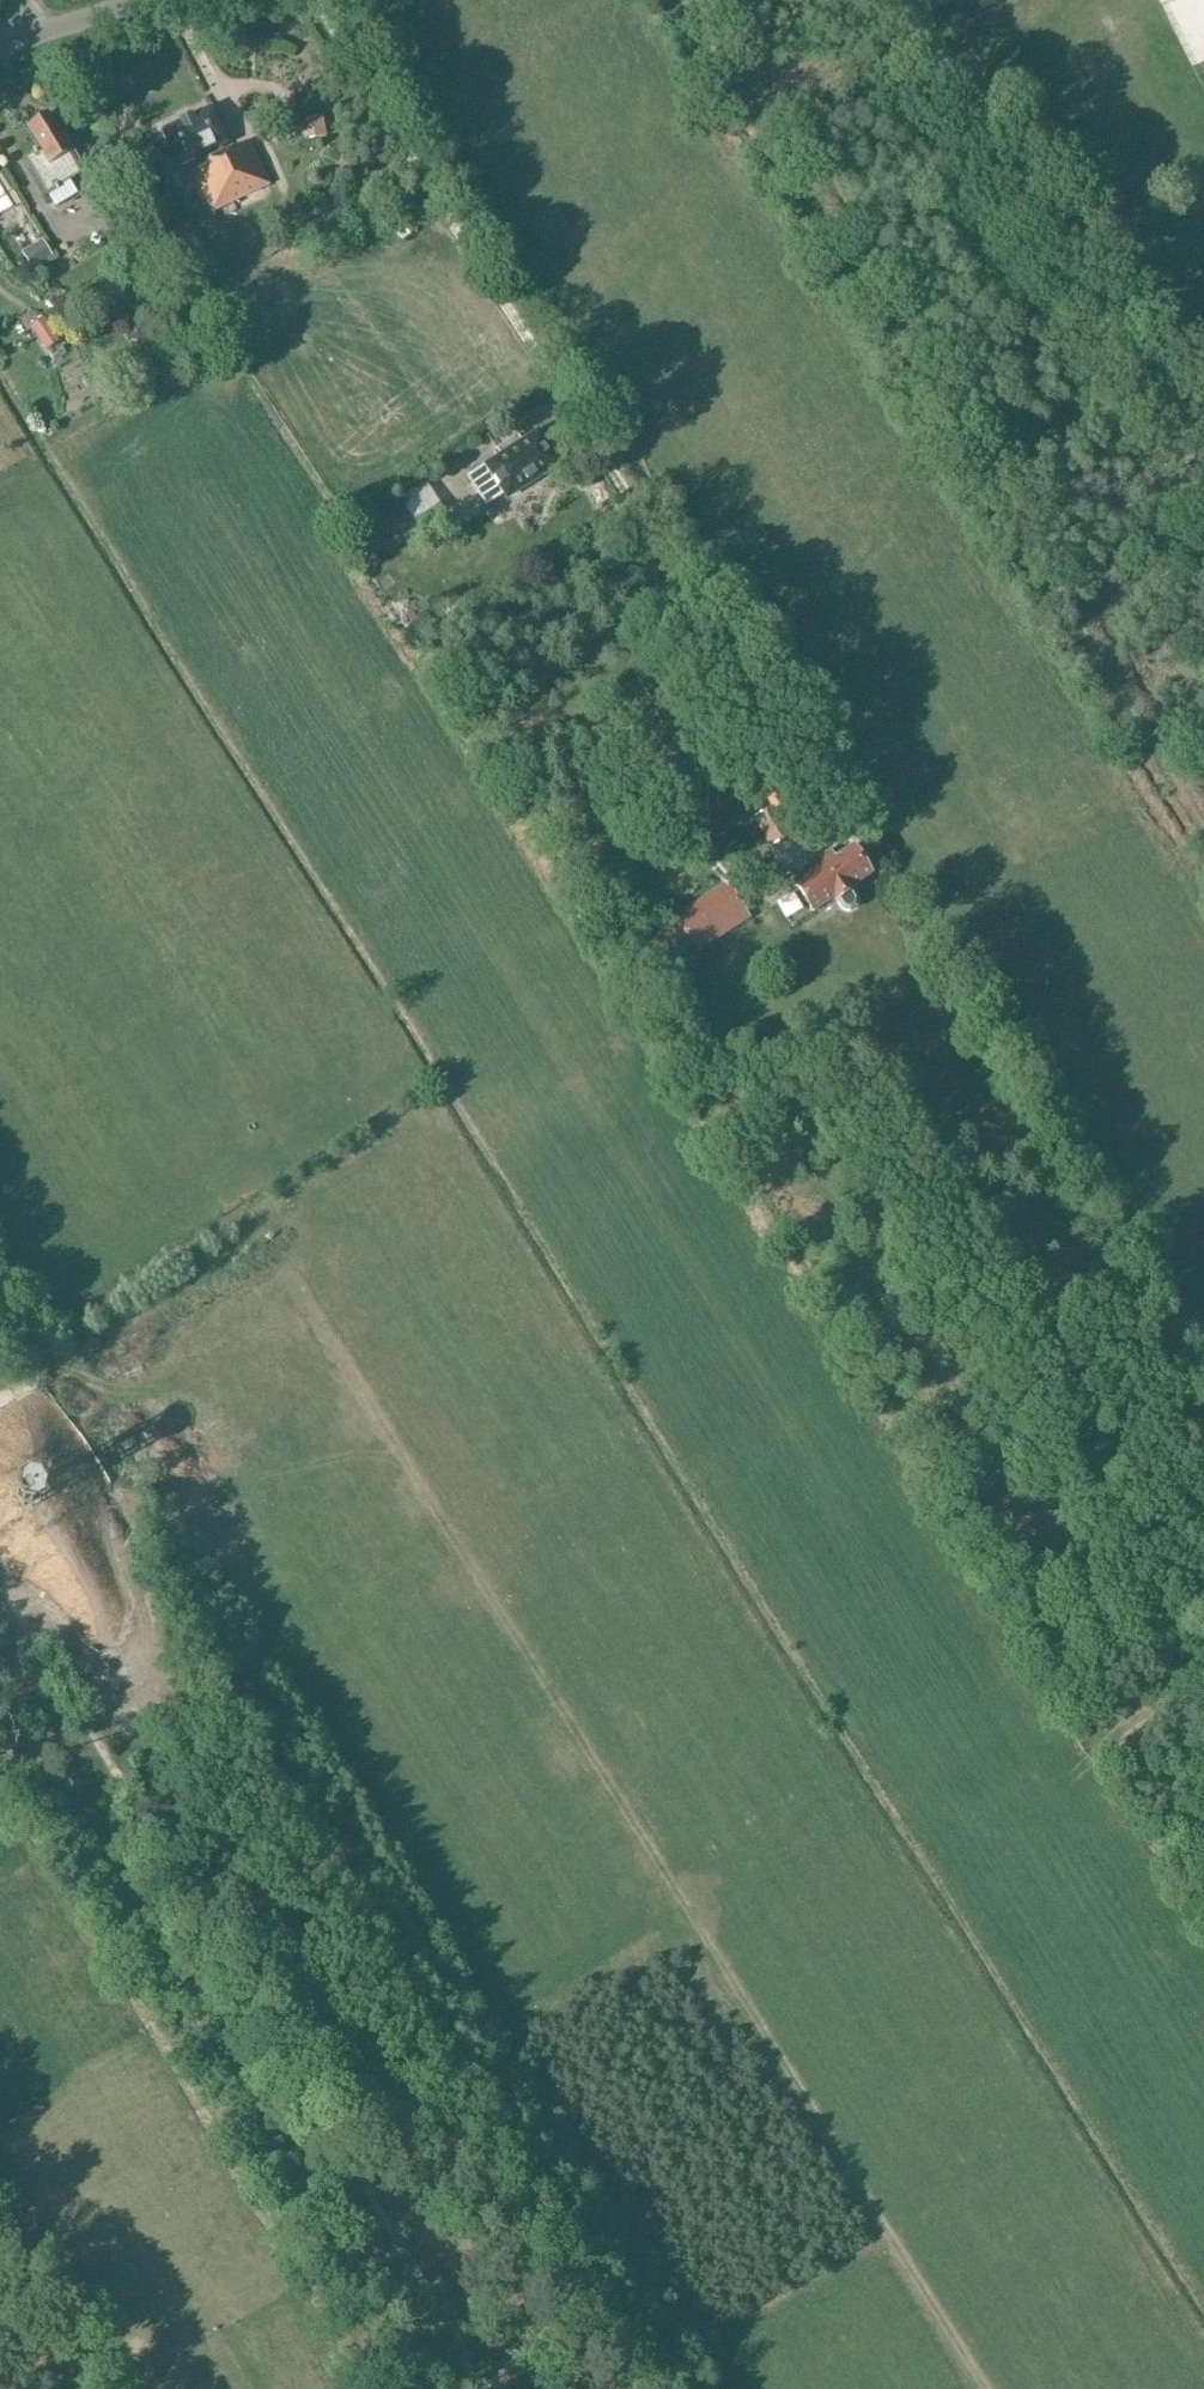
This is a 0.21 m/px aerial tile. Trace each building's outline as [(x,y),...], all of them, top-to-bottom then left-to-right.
[(213,212),(270,185),(249,143),(225,154),(222,148),(229,144),(212,109),(162,132),(179,168),(195,160),(198,167),(193,170),(213,212)] [(58,189),(82,174),(70,154),(74,151),(67,139),(70,136),(63,125),(57,129),(48,114),(29,126),(43,149),(36,153),(35,150),(33,151),(35,154),(26,159),(47,195),(56,189),(58,192),(59,191),(58,189)] [(16,223),(28,215),(18,198),(5,206),(16,223)] [(43,243),(23,255),(32,269),(52,256),(43,243)] [(129,329),(128,336),(132,342),(139,343),(145,339),(146,332),(142,326),(134,325),(129,329)] [(562,465),(538,430),(522,440),(518,435),(497,449),(500,454),(484,465),(468,476),(488,506),(504,496),(507,501),(562,465)] [(428,544),(454,526),(439,504),(413,522),(428,544)] [(776,786),(746,805),(771,845),(787,835),(772,810),(786,802),(776,786)] [(853,887),(871,875),(853,847),(834,859),(829,851),(810,863),(814,869),(794,881),(813,912),(834,899),(835,901),(854,889),(853,887)] [(697,948),(746,917),(728,889),(678,919),(697,948)]
